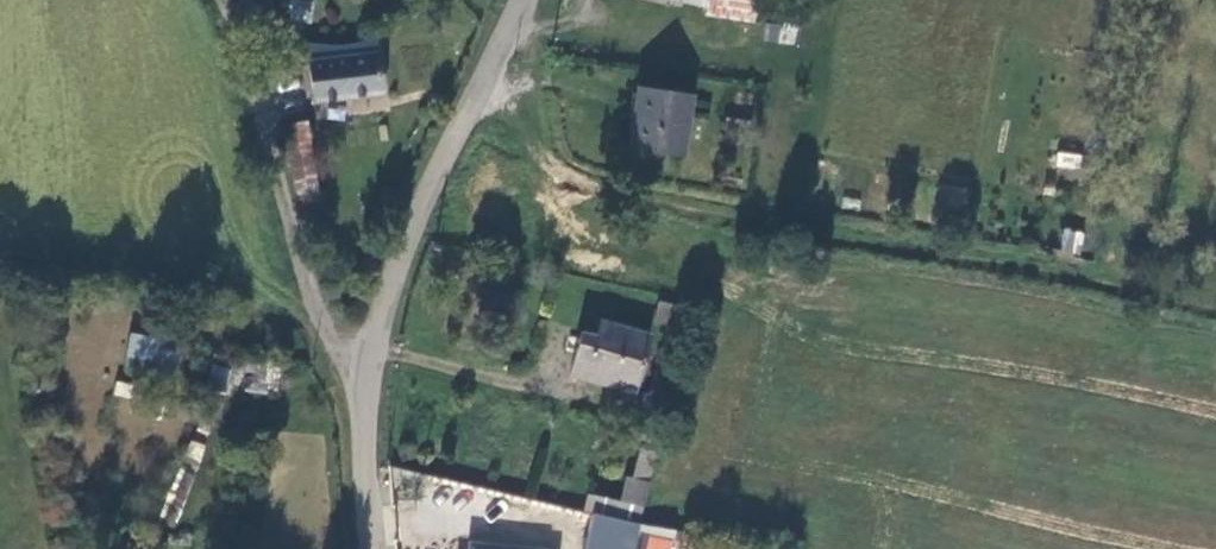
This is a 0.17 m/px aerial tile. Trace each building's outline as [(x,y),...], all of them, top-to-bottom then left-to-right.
[(704,2),(704,9),(753,21),(755,16),(758,0),(694,0),(704,2)] [(781,0),(758,0),(755,16),(777,21),(781,0)] [(374,46),(307,57),(315,106),(382,95),(374,46)] [(683,154),(691,96),(637,89),(629,148),(683,154)] [(287,129),(292,156),(293,165),(298,186),(303,201),(322,196),(309,127),(287,129)] [(1056,167),(1081,168),(1081,152),(1056,152),(1056,167)] [(1063,228),(1059,251),(1080,254),(1084,231),(1063,228)] [(581,332),(570,374),(636,392),(654,328),(603,315),(596,336),(581,332)] [(183,349),(134,340),(128,374),(177,382),(183,349)] [(239,376),(217,372),(212,392),(234,396),(239,376)] [(620,499),(588,491),(583,510),(591,513),(641,525),(648,501),(660,453),(641,448),(633,479),(626,477),(620,499)] [(641,525),(591,513),(582,548),(635,548),(641,525)] [(672,530),(644,525),(640,548),(668,548),(672,530)]
